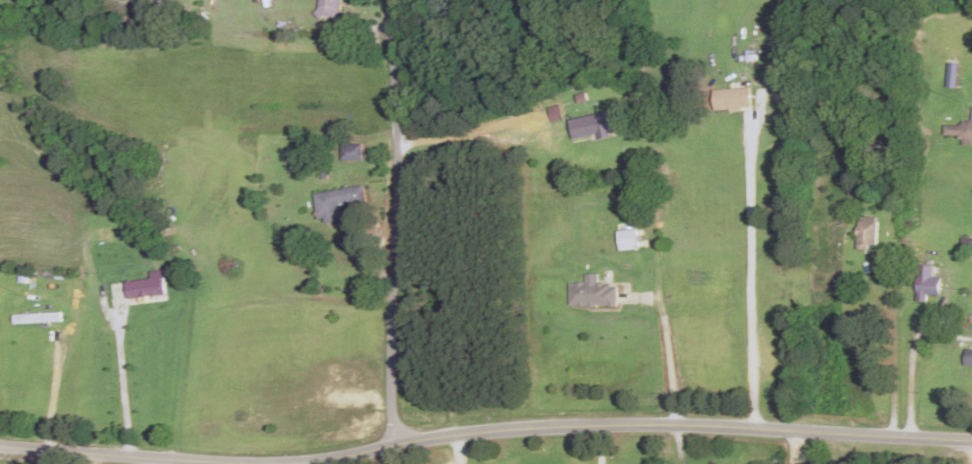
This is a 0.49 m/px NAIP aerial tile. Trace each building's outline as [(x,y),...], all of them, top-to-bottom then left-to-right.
[(336,21),(343,0),(319,0),(314,14),(336,21)] [(752,89),(712,90),(712,110),(752,110),(752,89)] [(571,121),(575,140),(621,130),(617,111),(571,121)] [(945,124),(945,137),(963,137),(963,142),(971,142),(971,124),(945,124)] [(361,160),(361,145),(341,145),(341,160),(361,160)] [(367,203),(366,188),(315,192),(317,219),(339,218),(338,205),(367,203)] [(878,218),(859,218),(858,250),(878,250),(878,218)] [(928,295),(942,296),(942,278),(933,278),(934,266),(919,266),(918,302),(928,302),(928,295)] [(127,281),(127,298),(166,297),(165,279),(127,281)] [(570,307),(618,308),(618,284),(570,283),(570,307)] [(14,324),(61,324),(61,314),(14,314),(14,324)]
